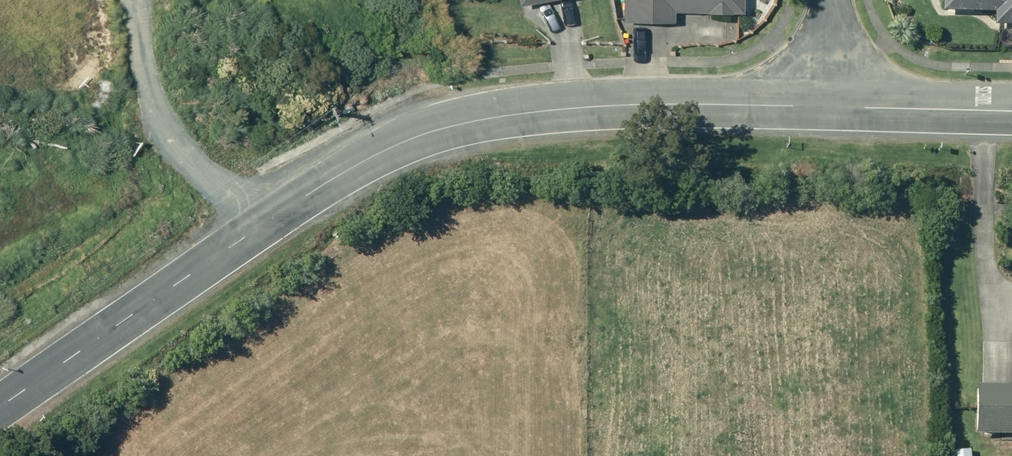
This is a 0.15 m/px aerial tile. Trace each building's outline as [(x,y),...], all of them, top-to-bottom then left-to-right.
[(519,16),(582,3),(581,0),(515,0),(519,16)] [(629,23),(681,24),(681,13),(749,14),(750,0),(630,0),(629,23)] [(1011,25),(1011,0),(940,0),(939,11),(992,12),(991,25),(1011,25)] [(995,41),(996,49),(1003,47),(1002,39),(995,41)] [(972,431),(1011,431),(1011,326),(1011,325),(1010,382),(972,381),(972,431)]
